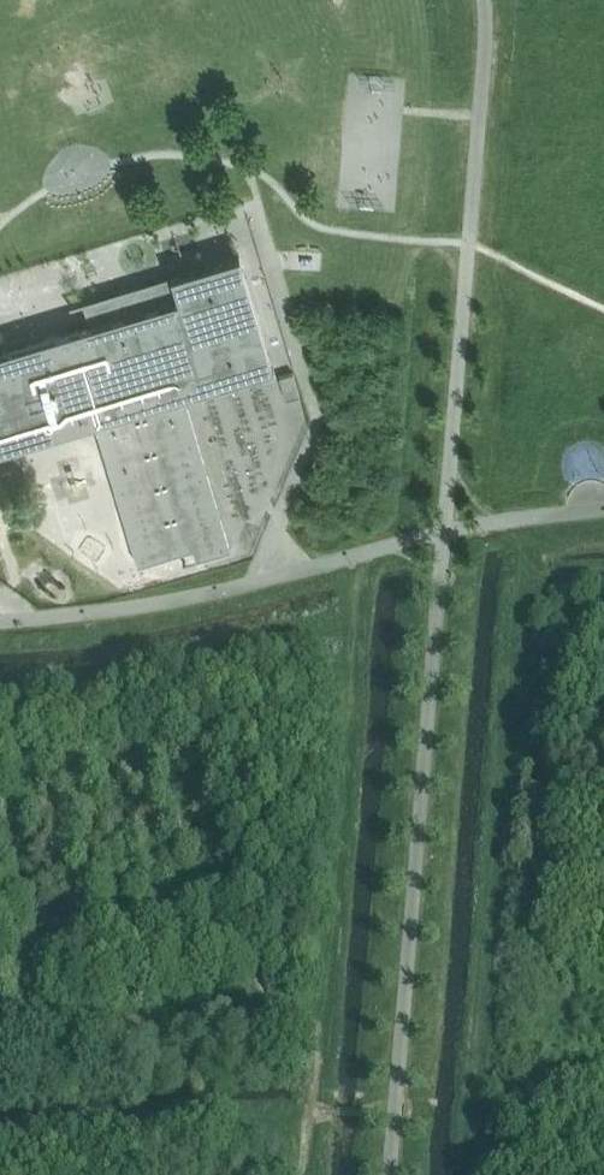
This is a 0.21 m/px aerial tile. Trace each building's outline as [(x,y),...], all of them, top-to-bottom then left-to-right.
[(93,421),(136,565),(191,548),(194,557),(181,561),(182,563),(229,548),(183,394),(271,367),(238,254),(68,305),(69,307),(81,303),(87,324),(0,350),(0,449),(93,421)] [(289,373),(276,377),(282,399),(295,395),(289,373)]
